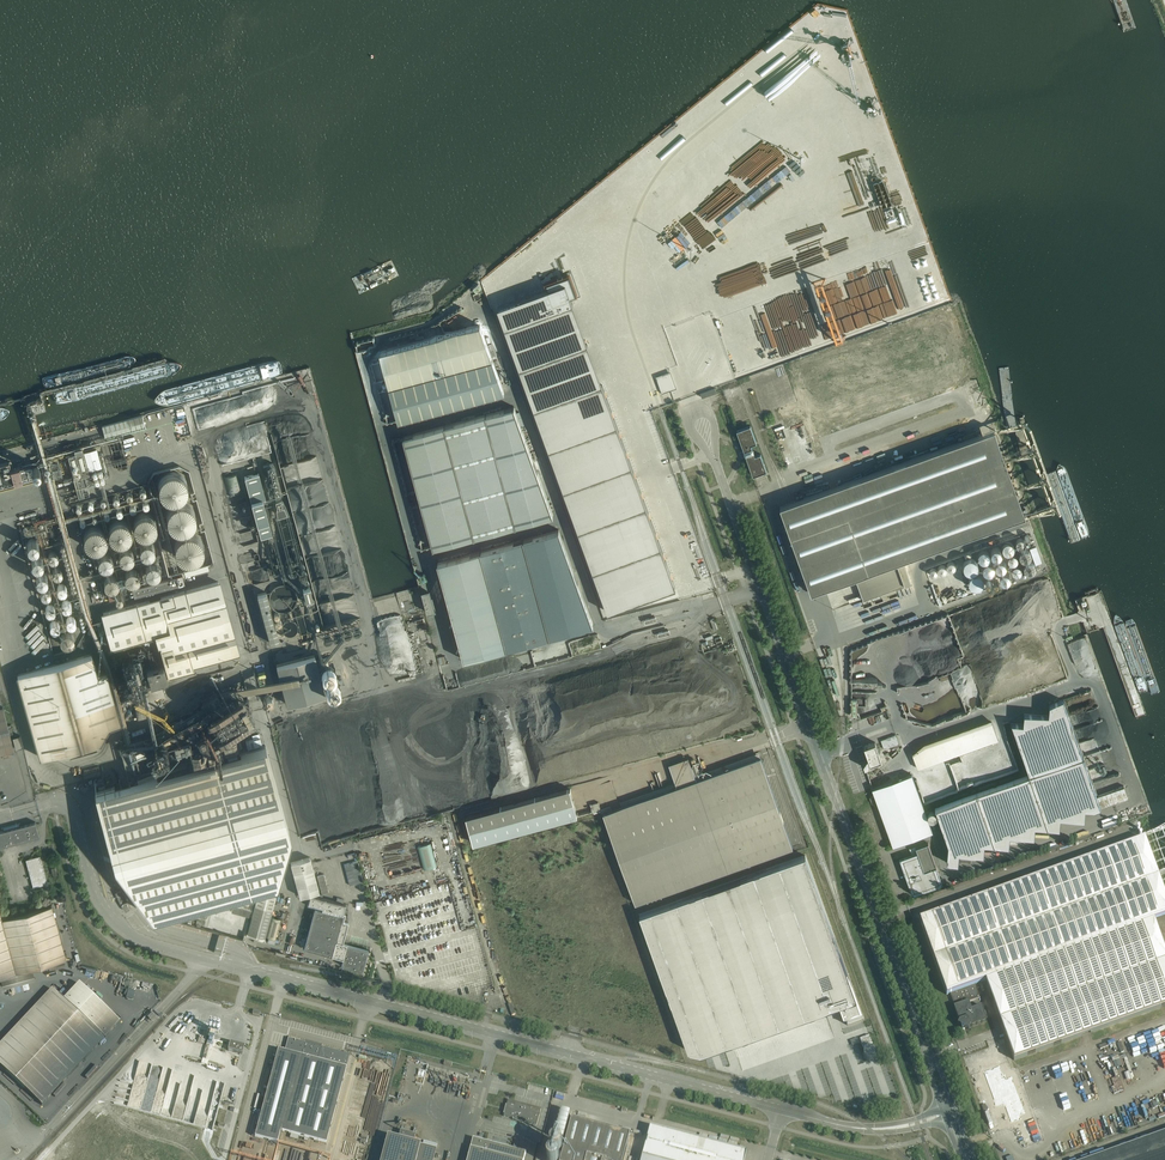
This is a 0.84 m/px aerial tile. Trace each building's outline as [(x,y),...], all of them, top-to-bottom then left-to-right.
[(715,112),(712,103),(706,105),(709,114),(715,112)] [(703,169),(657,184),(711,347),(709,346),(712,352),(717,356),(754,344),(749,331),(779,321),(772,302),(770,300),(767,304),(768,306),(762,308),(758,296),(751,295),(752,298),(747,300),(753,305),(749,306),(740,317),(700,193),(704,194),(705,188),(724,190),(728,163),(727,163),(726,159),(718,162),(713,147),(698,152),(703,169)] [(815,204),(786,213),(804,273),(819,268),(820,272),(826,270),(825,269),(832,267),(830,262),(825,264),(824,260),(832,257),(815,204)] [(548,289),(497,307),(504,327),(572,304),(570,297),(576,295),(569,275),(546,283),(548,289)] [(399,421),(504,392),(480,325),(380,352),(399,421)] [(672,372),(658,377),(664,392),(677,387),(672,372)] [(982,383),(972,387),(976,400),(986,397),(982,383)] [(601,384),(533,408),(606,611),(674,587),(601,384)] [(702,397),(716,392),(715,388),(700,393),(702,397)] [(31,406),(33,413),(45,410),(43,403),(31,406)] [(514,407),(485,414),(515,525),(553,515),(514,407)] [(433,547),(515,525),(485,414),(404,436),(433,547)] [(105,439),(129,432),(145,428),(141,415),(102,426),(105,439)] [(776,425),(786,460),(802,455),(799,448),(795,449),(787,422),(776,425)] [(757,442),(750,425),(737,430),(744,451),(745,454),(745,455),(753,475),(761,473),(762,474),(764,473),(763,472),(767,471),(760,453),(755,455),(754,452),(754,451),(753,448),(752,448),(751,444),(757,442)] [(980,435),(780,506),(811,592),(857,576),(865,598),(910,582),(902,559),(1011,521),(980,435)] [(658,460),(670,456),(665,444),(653,448),(658,460)] [(88,468),(90,468),(101,465),(96,446),(83,450),(88,468)] [(92,472),(89,473),(83,454),(82,450),(81,447),(74,449),(75,452),(68,454),(74,477),(73,477),(75,487),(78,498),(84,496),(81,486),(95,482),(92,472)] [(54,477),(62,475),(57,455),(49,457),(54,477)] [(262,462),(271,495),(281,493),(272,459),(262,462)] [(179,486),(181,475),(178,462),(169,460),(150,466),(154,477),(154,476),(157,487),(168,489),(179,486)] [(5,484),(5,485),(6,485),(6,487),(23,483),(22,480),(34,477),(30,464),(10,469),(10,465),(9,462),(0,464),(0,486),(5,484)] [(244,476),(260,534),(271,531),(262,498),(265,497),(259,472),(244,476)] [(237,474),(224,477),(229,495),(242,492),(237,474)] [(144,487),(144,485),(144,484),(143,482),(142,481),(140,481),(138,481),(137,482),(136,483),(135,485),(136,487),(136,488),(138,489),(139,490),(141,490),(143,488),(144,487)] [(130,490),(130,489),(130,487),(129,485),(128,485),(126,484),(124,484),(123,485),(122,487),(121,488),(122,490),(122,492),(124,493),(125,493),(127,493),(129,492),(130,490)] [(117,495),(118,493),(117,491),(117,490),(115,489),(114,489),(112,489),(111,490),(109,491),(109,493),(109,495),(110,496),(111,497),(113,498),(115,497),(116,497),(117,495)] [(165,494),(160,503),(168,520),(174,523),(170,525),(171,529),(174,524),(178,522),(176,521),(184,517),(191,506),(185,495),(176,489),(172,491),(165,494)] [(105,499),(105,497),(105,495),(104,494),(102,493),(101,492),(99,492),(97,493),(97,495),(96,497),(97,498),(97,500),(99,501),(100,501),(102,501),(103,500),(105,499)] [(93,501),(93,499),(93,497),(92,496),(90,495),(89,495),(87,495),(86,496),(85,497),(84,499),(84,501),(85,502),(87,503),(88,504),(90,504),(92,503),(93,501)] [(147,502),(147,500),(147,498),(146,497),(145,496),(143,495),(141,496),(140,496),(139,498),(138,500),(139,501),(139,503),(141,504),(143,504),(144,504),(146,503),(147,502)] [(276,507),(277,515),(286,513),(283,505),(282,505),(280,498),(275,500),(277,507),(276,507)] [(80,504),(80,503),(80,501),(79,500),(78,499),(76,499),(74,499),(73,500),(72,501),(72,503),(72,505),(73,506),(74,507),(76,508),(78,507),(79,506),(80,504)] [(134,505),(134,503),(134,502),(133,500),(131,499),(130,499),(128,499),(126,500),(125,502),(125,503),(125,505),(126,506),(128,507),(129,508),(131,508),(133,507),(134,505)] [(121,509),(121,507),(121,505),(120,504),(118,503),(117,503),(115,503),(114,504),(113,505),(112,507),(113,509),(114,510),(115,511),(117,512),(118,511),(120,510),(121,509)] [(109,511),(110,510),(109,508),(108,506),(107,505),(105,505),(103,506),(102,507),(101,508),(101,510),(101,511),(102,513),(104,514),(106,514),(107,514),(108,513),(109,511)] [(97,515),(98,513),(97,512),(97,511),(96,510),(95,509),(93,509),(91,509),(90,510),(89,512),(89,513),(89,515),(90,516),(91,517),(93,518),(95,517),(96,516),(97,515)] [(84,518),(85,516),(85,514),(84,513),(83,512),(82,512),(81,511),(79,511),(77,512),(76,514),(76,516),(76,517),(77,519),(78,520),(80,520),(82,520),(83,519),(84,518)] [(133,521),(133,524),(133,527),(134,530),(136,533),(139,534),(142,535),(146,535),(149,534),(151,533),(154,530),(155,527),(156,524),(155,522),(155,519),(154,518),(153,517),(152,516),(150,514),(146,513),(143,512),(140,513),(137,515),(134,517),(133,521)] [(130,525),(128,522),(125,520),(122,519),(118,519),(115,519),(112,521),(110,524),(108,527),(108,530),(108,534),(110,537),(112,539),(114,541),(118,542),(121,542),(124,541),(127,539),(129,537),(131,534),(131,531),(131,528),(130,525)] [(167,527),(177,560),(204,552),(194,519),(167,527)] [(105,532),(103,529),(100,527),(97,526),(93,526),(90,527),(87,528),(85,531),(84,534),(83,537),(83,540),(85,543),(87,546),(90,548),(93,548),(96,549),(99,548),(102,546),(104,544),(105,541),(106,538),(106,535),(105,532)] [(558,529),(480,551),(506,648),(593,625),(558,529)] [(38,546),(39,544),(38,542),(37,540),(35,538),(33,538),(30,538),(28,540),(27,542),(27,544),(27,546),(28,548),(30,549),(33,550),(35,549),(37,548),(38,546)] [(154,546),(152,544),(150,542),(147,541),(145,542),(142,544),(141,546),(140,549),(141,551),(142,553),(144,555),(146,556),(149,556),(151,555),(153,553),(154,551),(154,548),(154,546)] [(59,557),(60,555),(59,552),(59,551),(58,550),(56,549),(55,548),(54,548),(52,548),(51,549),(49,550),(48,551),(48,552),(47,553),(47,554),(47,557),(48,558),(49,559),(51,560),(52,561),(53,561),(56,561),(57,560),(58,559),(59,557)] [(132,552),(131,550),(129,548),(126,548),(123,548),(121,550),(119,552),(119,555),(119,557),(120,560),(122,561),(125,562),(127,562),(130,561),(132,559),(133,557),(133,554),(132,552)] [(480,551),(437,562),(463,660),(506,648),(480,551)] [(43,563),(43,560),(43,558),(41,556),(39,555),(37,554),(35,555),(33,556),(32,558),(31,560),(32,563),(33,565),(35,566),(37,566),(39,566),(41,565),(43,563)] [(112,558),(110,556),(108,554),(105,554),(102,554),(100,556),(98,558),(98,561),(98,563),(100,565),(102,567),(104,568),(107,568),(109,567),(111,565),(112,563),(112,560),(112,558)] [(938,578),(941,576),(934,561),(931,562),(938,578)] [(159,567),(158,565),(156,563),(153,563),(150,563),(148,565),(146,567),(146,570),(146,572),(147,575),(149,576),(152,577),(154,577),(157,576),(159,574),(160,572),(160,569),(159,567)] [(64,573),(64,571),(64,569),(63,568),(62,567),(61,565),(59,565),(58,565),(57,565),(55,565),(53,567),(52,569),(52,570),(51,571),(52,573),(53,575),(55,577),(57,577),(59,577),(60,577),(61,577),(62,576),(63,575),(64,573)] [(928,566),(921,568),(923,576),(930,575),(928,566)] [(138,573),(137,570),(134,569),(131,568),(129,569),(126,570),(125,573),(124,576),(125,578),(126,580),(128,582),(130,583),(133,583),(135,582),(137,580),(138,578),(139,575),(138,573)] [(43,571),(41,570),(39,571),(37,572),(35,574),(35,576),(35,578),(37,580),(39,582),(41,582),(43,582),(45,580),(47,578),(47,576),(47,574),(45,572),(43,571)] [(117,578),(116,576),(113,575),(111,574),(108,575),(106,576),(104,579),(104,581),(104,584),(105,586),(107,588),(110,589),(112,588),(115,588),(116,586),(118,584),(118,581),(117,578)] [(134,597),(177,585),(175,577),(132,588),(134,597)] [(303,579),(306,590),(314,588),(311,577),(303,579)] [(67,590),(68,587),(68,586),(67,585),(67,584),(66,583),(64,581),(62,581),(61,581),(59,581),(58,582),(57,583),(56,583),(56,585),(55,587),(56,589),(57,591),(59,593),(61,594),(62,594),(64,593),(66,592),(67,591),(67,590)] [(218,581),(103,613),(110,641),(112,646),(156,634),(168,675),(194,668),(193,664),(237,652),(225,608),(218,581)] [(41,591),(41,593),(41,595),(43,596),(44,597),(47,597),(48,596),(50,595),(50,593),(50,591),(48,589),(47,588),(44,588),(43,589),(41,591)] [(430,589),(422,591),(427,612),(435,610),(430,589)] [(266,592),(257,594),(261,611),(265,626),(270,642),(279,640),(275,623),(270,608),(266,592)] [(71,604),(72,602),(71,600),(71,599),(70,598),(68,596),(67,596),(65,596),(64,596),(63,596),(61,597),(59,600),(59,602),(59,604),(61,606),(63,608),(65,608),(66,608),(68,608),(69,607),(70,606),(71,604)] [(55,610),(56,608),(55,605),(55,604),(54,603),(52,602),(50,601),(49,601),(48,601),(46,602),(45,603),(44,604),(43,605),(43,608),(43,610),(44,612),(46,613),(47,613),(49,614),(51,614),(52,613),(54,612),(55,610)] [(76,620),(76,619),(76,616),(75,615),(74,614),(72,613),(71,612),(70,612),(69,612),(67,613),(65,614),(64,615),(64,616),(63,617),(63,618),(64,621),(65,623),(67,624),(69,625),(72,625),(73,624),(74,623),(75,622),(76,621),(76,620)] [(59,626),(60,624),(59,622),(59,621),(58,620),(56,618),(55,618),(54,618),(52,618),(51,618),(49,620),(48,621),(47,624),(47,626),(49,628),(51,630),(53,630),(54,630),(56,630),(58,629),(59,628),(59,626)] [(407,624),(389,628),(391,638),(404,635),(407,649),(413,648),(407,624)] [(72,638),(72,636),(72,634),(71,632),(69,631),(66,630),(64,630),(63,631),(62,632),(61,633),(60,634),(60,636),(60,639),(61,640),(61,641),(63,642),(65,643),(66,643),(67,643),(69,642),(71,641),(72,639),(72,638)] [(336,655),(342,654),(339,642),(333,643),(336,655)] [(92,653),(17,674),(40,757),(99,740),(109,725),(121,722),(106,671),(98,674),(92,653)] [(276,665),(286,704),(325,694),(314,655),(276,665)] [(159,665),(138,670),(142,684),(150,681),(150,683),(167,678),(163,664),(159,665)] [(161,684),(144,689),(147,698),(164,693),(161,684)] [(239,702),(243,700),(237,686),(233,688),(239,702)] [(132,696),(138,718),(146,715),(145,711),(147,711),(142,693),(132,696)] [(8,753),(14,751),(0,695),(0,755),(8,753)] [(1100,806),(1063,700),(1049,704),(1047,715),(1024,713),(1023,724),(1011,723),(1029,775),(935,807),(948,844),(947,862),(958,863),(959,852),(983,854),(984,843),(1008,845),(1009,834),(1034,836),(1035,825),(1059,827),(1060,817),(1084,819),(1085,808),(1094,809),(1100,806)] [(214,721),(248,706),(246,701),(212,716),(214,721)] [(915,760),(997,735),(990,714),(909,739),(915,760)] [(106,845),(150,910),(279,877),(284,822),(282,819),(284,818),(263,734),(207,749),(209,726),(188,724),(170,736),(169,752),(172,753),(173,749),(175,753),(179,752),(180,756),(185,755),(194,760),(196,770),(192,768),(188,770),(190,778),(128,794),(120,793),(115,786),(113,786),(107,778),(112,775),(89,781),(106,845)] [(884,749),(899,744),(895,734),(881,740),(884,749)] [(865,767),(871,765),(871,763),(881,759),(875,742),(864,746),(868,756),(863,763),(865,767)] [(137,755),(145,753),(143,744),(135,746),(137,755)] [(127,756),(133,755),(131,747),(125,748),(127,756)] [(128,771),(138,768),(134,754),(133,755),(127,756),(124,757),(128,771)] [(793,847),(760,756),(695,780),(687,757),(668,764),(676,786),(602,813),(635,903),(793,847)] [(84,777),(101,773),(100,769),(83,773),(84,777)] [(893,845),(898,843),(932,831),(912,774),(872,789),(893,845)] [(473,843),(577,815),(570,789),(466,817),(473,843)] [(594,812),(601,810),(598,802),(591,804),(594,812)] [(39,836),(35,821),(0,831),(0,846),(39,836)] [(913,894),(918,892),(941,883),(935,866),(936,866),(928,842),(915,846),(916,848),(913,849),(914,854),(900,859),(913,894)] [(1154,920),(1127,845),(920,920),(947,995),(950,993),(955,1007),(954,1007),(959,1022),(958,1025),(961,1026),(962,1030),(965,1028),(969,1030),(970,1027),(976,1025),(987,1021),(982,1006),(971,1010),(969,1002),(980,998),(975,984),(986,980),(1014,1060),(1164,1005),(1164,950),(1154,920)] [(49,890),(47,883),(40,855),(26,859),(33,887),(43,884),(45,891),(49,890)] [(805,855),(639,914),(688,1050),(695,1052),(701,1053),(809,1015),(840,1004),(847,1025),(864,1019),(851,984),(805,855)] [(319,890),(310,857),(290,862),(300,896),(319,890)] [(115,892),(119,901),(124,898),(120,889),(115,892)] [(264,938),(272,910),(276,897),(258,892),(247,933),(264,938)] [(345,904),(310,895),(307,905),(314,907),(303,948),(343,958),(343,957),(343,956),(344,952),(345,948),(346,948),(347,944),(343,943),(348,922),(343,920),(345,913),(343,912),(345,904)] [(125,900),(121,903),(125,910),(130,908),(125,900)] [(0,913),(0,976),(16,972),(66,958),(52,905),(2,919),(2,918),(1,918),(0,913)] [(266,936),(275,939),(280,919),(271,916),(266,936)] [(241,932),(243,926),(230,922),(228,929),(241,932)] [(351,945),(347,944),(346,948),(345,948),(344,952),(343,956),(343,957),(343,958),(342,960),(342,961),(341,965),(345,966),(346,966),(349,967),(350,967),(354,968),(358,969),(362,971),(362,970),(363,966),(364,962),(365,962),(366,958),(367,954),(368,950),(368,949),(364,948),(363,948),(360,947),(359,947),(355,946),(351,945)] [(70,981),(75,975),(69,970),(64,976),(70,981)] [(32,975),(9,982),(11,989),(34,982),(32,975)] [(52,989),(0,1044),(0,1066),(41,1105),(120,1021),(79,983),(63,1000),(52,989)] [(305,1042),(288,1038),(284,1051),(277,1049),(254,1136),(277,1142),(280,1131),(326,1143),(346,1067),(348,1060),(350,1054),(321,1046),(321,1045),(306,1041),(305,1042)] [(871,1039),(861,1043),(864,1051),(874,1047),(871,1039)] [(242,1054),(244,1046),(230,1042),(228,1050),(242,1054)] [(773,1057),(820,1068),(820,1067),(817,1066),(818,1059),(775,1049),(773,1057)] [(999,1064),(983,1071),(994,1098),(995,1101),(995,1105),(1005,1104),(1012,1121),(1022,1117),(1021,1113),(1026,1111),(1012,1075),(1007,1077),(1005,1073),(1003,1074),(999,1064)] [(1111,1074),(1113,1083),(1121,1082),(1119,1072),(1111,1074)] [(61,1102),(66,1107),(71,1102),(66,1096),(61,1102)] [(537,1125),(541,1109),(508,1100),(504,1116),(537,1125)] [(564,1140),(571,1113),(561,1110),(554,1137),(564,1140)] [(630,1134),(572,1119),(561,1159),(623,1159),(630,1134)] [(367,1136),(369,1129),(362,1127),(360,1134),(367,1136)] [(643,1156),(658,1159),(744,1159),(746,1152),(738,1150),(688,1137),(689,1134),(682,1132),(681,1135),(650,1127),(650,1130),(646,1144),(644,1149),(643,1154),(643,1156)] [(415,1134),(400,1130),(398,1138),(387,1135),(385,1141),(380,1159),(433,1159),(436,1148),(413,1142),(415,1134)] [(1086,1159),(1164,1159),(1164,1132),(1086,1159)] [(524,1158),(526,1152),(473,1139),(472,1144),(468,1159),(524,1159),(524,1158)] [(559,1143),(557,1142),(554,1142),(552,1143),(550,1146),(550,1148),(551,1151),(552,1153),(555,1154),(557,1154),(559,1153),(561,1151),(562,1149),(562,1146),(561,1144),(559,1143)]
